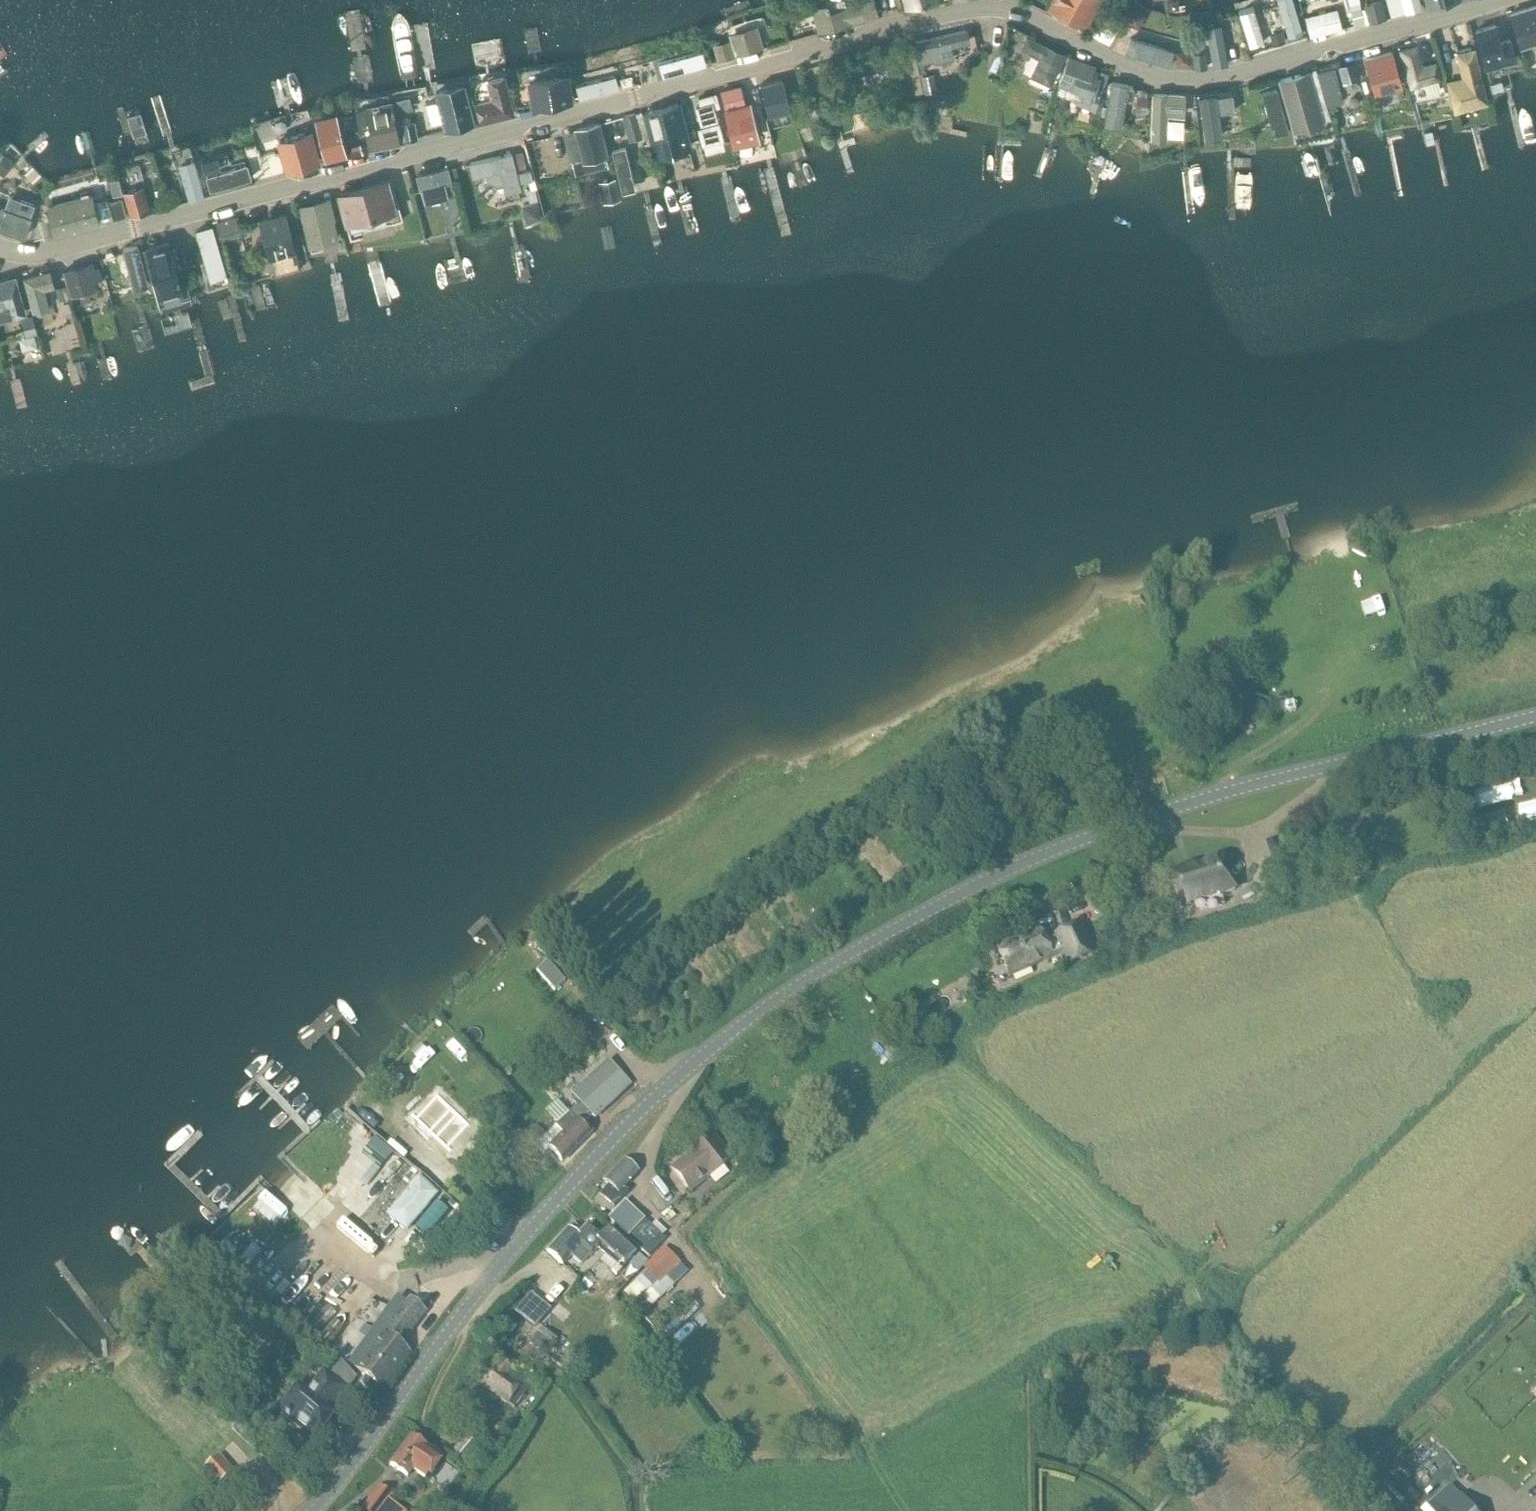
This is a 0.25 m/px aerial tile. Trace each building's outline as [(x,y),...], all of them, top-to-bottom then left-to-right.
[(812,5),(819,32),(879,14),(874,0),(858,0),(846,3),(845,0),(830,0),(812,5)] [(1100,0),(1051,0),(1047,7),(1087,27),(1100,0)] [(1277,3),(1290,45),(1304,40),(1292,0),(1286,0),(1277,3)] [(1406,11),(1421,7),(1419,0),(1386,0),(1390,14),(1405,10),(1406,11)] [(1363,5),(1368,24),(1386,20),(1382,1),(1363,5)] [(1510,12),(1520,46),(1535,41),(1535,4),(1510,12)] [(1243,46),(1264,42),(1258,5),(1237,9),(1243,46)] [(1342,29),(1340,20),(1337,8),(1305,16),(1311,37),(1342,29)] [(1132,9),(1125,23),(1139,30),(1146,16),(1132,9)] [(1350,12),(1355,28),(1366,25),(1361,9),(1350,12)] [(1089,34),(1109,44),(1120,20),(1100,11),(1089,34)] [(1485,68),(1505,62),(1516,59),(1510,38),(1500,40),(1496,23),(1475,28),(1485,68)] [(731,39),(713,44),(717,61),(764,48),(758,25),(758,24),(729,32),(731,39)] [(1220,25),(1220,26),(1206,28),(1213,67),(1227,65),(1220,25)] [(967,30),(916,42),(920,61),(952,54),(949,44),(969,40),(967,30)] [(1284,32),(1271,36),(1275,48),(1288,44),(1284,32)] [(1130,36),(1124,53),(1169,67),(1175,49),(1130,36)] [(1032,75),(1050,83),(1064,55),(1028,37),(1023,47),(1041,56),(1032,75)] [(1409,88),(1442,78),(1436,61),(1424,64),(1418,43),(1398,49),(1409,88)] [(1454,110),(1489,101),(1475,47),(1455,52),(1462,77),(1447,81),(1454,110)] [(1022,69),(1028,52),(1018,48),(1012,66),(1022,69)] [(1190,51),(1176,51),(1177,66),(1191,65),(1190,51)] [(1392,51),(1364,59),(1375,96),(1402,89),(1392,51)] [(872,58),(847,64),(850,77),(889,67),(888,60),(886,54),(884,55),(872,58)] [(1068,56),(1058,86),(1079,93),(1076,103),(1094,110),(1101,91),(1096,89),(1101,76),(1098,75),(1100,70),(1095,68),(1097,65),(1069,55),(1068,56)] [(1310,69),(1279,78),(1293,129),(1324,121),(1324,118),(1330,117),(1316,67),(1310,69)] [(1334,67),(1318,70),(1319,71),(1328,106),(1344,102),(1334,67)] [(527,80),(531,108),(573,102),(569,74),(527,80)] [(505,75),(497,77),(486,79),(490,98),(475,102),(480,123),(515,115),(505,75)] [(632,75),(619,78),(621,87),(633,84),(634,83),(634,82),(632,75)] [(761,84),(769,115),(790,110),(782,79),(761,84)] [(1115,120),(1123,84),(1112,82),(1104,118),(1115,120)] [(444,131),(475,124),(465,83),(434,90),(444,131)] [(741,85),(720,90),(733,145),(760,139),(750,101),(745,102),(741,85)] [(1278,88),(1263,92),(1274,136),(1289,132),(1278,88)] [(719,98),(717,90),(698,95),(700,102),(696,103),(700,119),(697,120),(703,139),(705,138),(708,148),(727,143),(725,134),(726,134),(715,98),(719,98)] [(1153,114),(1152,135),(1161,136),(1164,104),(1183,106),(1184,95),(1154,94),(1153,114)] [(1215,96),(1215,95),(1200,97),(1207,142),(1221,140),(1215,96)] [(370,150),(401,144),(393,100),(366,105),(371,132),(367,133),(370,150)] [(681,102),(643,112),(655,156),(693,146),(681,102)] [(315,118),(317,141),(319,140),(326,162),(346,156),(336,113),(315,118)] [(623,117),(630,140),(642,137),(635,113),(623,117)] [(415,119),(400,122),(403,141),(419,138),(415,119)] [(605,152),(598,123),(577,129),(584,157),(605,152)] [(557,137),(527,145),(531,158),(561,151),(557,137)] [(311,145),(280,154),(285,171),(316,163),(311,145)] [(626,146),(613,149),(622,190),(636,187),(626,146)] [(500,170),(506,192),(521,188),(520,182),(534,179),(531,168),(518,172),(513,152),(470,163),(473,177),(500,170)] [(14,163),(4,155),(0,161),(0,175),(3,177),(14,163)] [(178,164),(188,201),(204,197),(193,160),(178,164)] [(281,162),(256,169),(260,178),(285,171),(281,162)] [(247,164),(206,176),(210,190),(251,178),(247,164)] [(449,167),(417,175),(421,190),(445,184),(448,196),(456,194),(453,181),(449,167)] [(598,180),(604,198),(620,193),(615,175),(598,180)] [(396,211),(388,180),(336,194),(345,225),(396,211)] [(143,186),(123,192),(131,216),(150,210),(143,186)] [(101,224),(92,194),(47,206),(55,237),(101,224)] [(299,204),(309,246),(340,238),(335,219),(337,219),(331,196),(299,204)] [(109,201),(114,219),(127,215),(123,198),(109,201)] [(539,201),(522,205),(526,219),(542,215),(539,201)] [(24,236),(31,217),(0,206),(0,228),(24,236)] [(269,257),(296,250),(286,212),(258,219),(269,257)] [(221,240),(241,235),(237,217),(216,222),(221,240)] [(197,230),(202,249),(210,277),(226,273),(212,226),(197,230)] [(168,241),(148,246),(161,293),(180,288),(168,241)] [(136,244),(126,247),(130,261),(140,258),(136,244)] [(111,288),(124,284),(115,253),(102,257),(111,288)] [(93,261),(64,270),(71,296),(98,288),(96,281),(103,278),(100,266),(95,267),(93,261)] [(51,269),(24,276),(34,311),(50,306),(45,289),(56,286),(51,269)] [(0,280),(0,308),(10,305),(14,316),(27,312),(16,274),(0,280)] [(24,320),(28,332),(37,330),(33,317),(24,320)] [(1479,805),(1511,798),(1508,779),(1475,786),(1479,805)] [(1486,817),(1490,834),(1511,828),(1506,811),(1486,817)] [(1223,860),(1172,875),(1178,895),(1183,894),(1187,904),(1199,900),(1202,910),(1210,908),(1224,904),(1221,894),(1235,890),(1233,880),(1228,879),(1223,860)] [(1003,948),(1011,966),(1014,974),(1062,954),(1068,967),(1094,956),(1081,926),(1044,943),(1039,932),(1003,948)] [(571,1111),(558,1124),(541,1140),(562,1161),(594,1130),(586,1122),(592,1116),(594,1118),(625,1089),(617,1081),(625,1074),(611,1059),(583,1087),(590,1095),(572,1113),(571,1111)] [(447,1148),(470,1124),(437,1094),(416,1118),(447,1148)] [(535,1129),(526,1138),(534,1146),(543,1137),(546,1134),(539,1127),(536,1130),(535,1129)] [(685,1184),(690,1191),(708,1177),(709,1177),(732,1159),(713,1136),(672,1168),(685,1184)] [(600,1193),(615,1207),(629,1192),(624,1187),(638,1172),(625,1158),(604,1179),(609,1184),(600,1193)] [(387,1217),(407,1232),(439,1194),(419,1177),(387,1217)] [(666,1239),(626,1201),(609,1219),(649,1257),(666,1239)] [(548,1250),(562,1263),(571,1254),(582,1264),(590,1255),(591,1255),(599,1247),(621,1268),(637,1251),(611,1226),(602,1235),(590,1223),(582,1231),(574,1223),(570,1228),(569,1227),(548,1250)] [(652,1308),(676,1285),(668,1277),(682,1263),(665,1247),(644,1269),(647,1271),(625,1292),(637,1305),(643,1299),(652,1308)] [(397,1298),(385,1315),(372,1306),(363,1318),(401,1346),(426,1312),(410,1300),(406,1305),(397,1298)] [(661,1330),(669,1338),(700,1309),(692,1301),(661,1330)] [(361,1383),(371,1391),(376,1385),(383,1390),(410,1352),(401,1346),(363,1318),(335,1355),(366,1377),(361,1383)] [(545,1354),(558,1339),(543,1326),(530,1342),(545,1354)] [(482,1384),(514,1408),(533,1383),(501,1360),(482,1384)] [(297,1393),(281,1415),(315,1440),(331,1417),(328,1415),(344,1393),(346,1390),(348,1392),(357,1380),(340,1363),(329,1378),(324,1375),(307,1399),(297,1393)] [(488,1449),(501,1432),(494,1426),(481,1444),(488,1449)] [(472,1476),(484,1465),(473,1454),(480,1445),(467,1434),(451,1456),(464,1467),(472,1476)] [(391,1463),(407,1475),(411,1470),(426,1481),(429,1477),(431,1479),(443,1463),(441,1461),(442,1459),(411,1436),(391,1463)] [(233,1471),(219,1455),(203,1469),(218,1486),(233,1471)] [(399,1507),(392,1502),(390,1500),(393,1496),(380,1485),(359,1510),(396,1510),(399,1507)] [(1462,1495),(1444,1510),(1477,1510),(1462,1495)] [(527,1510),(538,1510),(537,1503),(526,1504),(527,1510)]
